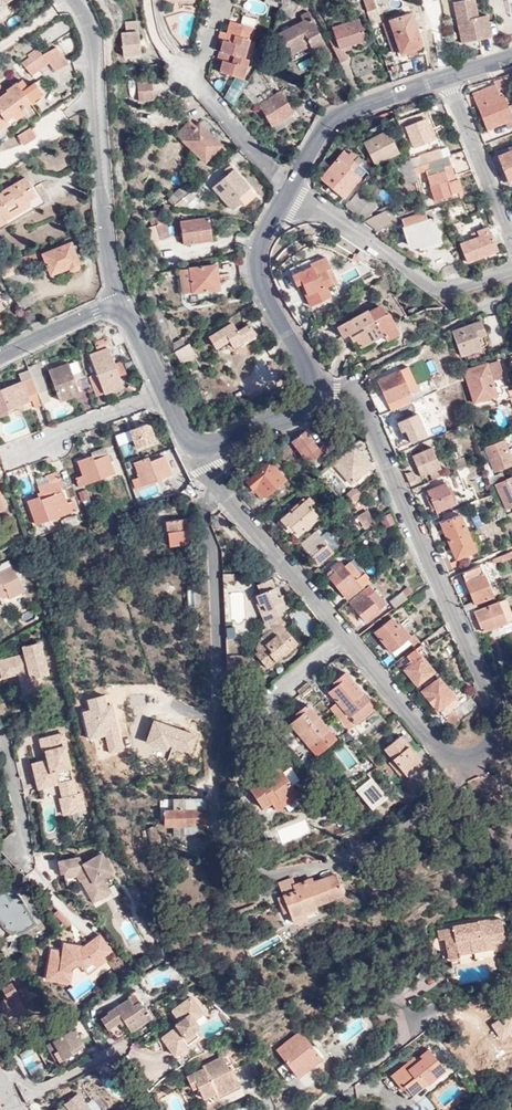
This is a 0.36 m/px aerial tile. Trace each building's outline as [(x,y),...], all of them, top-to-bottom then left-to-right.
[(0,7),(0,11),(17,0),(10,0),(0,7)] [(281,12),(291,15),(295,0),(284,0),(281,12)] [(371,21),(382,18),(375,0),(364,0),(371,21)] [(486,15),(478,17),(474,0),(461,0),(453,1),(461,43),(491,37),(486,15)] [(325,47),(307,8),(299,12),(302,18),(277,31),(286,53),(302,46),(300,42),(305,40),(311,53),(325,47)] [(412,11),(393,18),(403,51),(422,45),(412,11)] [(327,36),(339,61),(348,58),(344,45),(366,36),(357,14),(331,24),(334,33),(327,36)] [(125,22),(126,33),(139,32),(138,21),(125,22)] [(252,41),(255,28),(231,22),(227,34),(220,32),(218,38),(223,40),(217,59),(222,61),(219,73),(243,79),(248,60),(244,59),(249,41),(252,41)] [(121,33),(123,56),(141,55),(139,32),(126,33),(121,33)] [(69,63),(56,46),(44,54),(39,47),(28,55),(30,57),(22,63),(31,75),(49,62),(55,70),(69,63)] [(253,97),(258,106),(271,126),(293,112),(284,98),(288,94),(284,88),(273,95),(259,76),(242,92),(249,100),(253,97)] [(486,128),(511,118),(502,95),(499,96),(496,89),(510,85),(507,77),(493,81),(495,85),(472,93),(486,128)] [(302,86),(313,100),(321,94),(310,80),(302,86)] [(19,81),(14,84),(21,93),(26,89),(19,81)] [(139,101),(154,100),(152,81),(137,82),(139,101)] [(14,84),(6,90),(7,91),(0,96),(0,128),(25,110),(22,107),(42,93),(34,83),(26,89),(21,93),(14,84)] [(224,94),(231,101),(237,95),(229,88),(224,94)] [(511,118),(511,99),(509,92),(502,95),(511,118)] [(180,106),(190,103),(188,96),(178,99),(180,106)] [(255,107),(258,106),(253,97),(249,100),(255,107)] [(425,118),(421,119),(426,133),(431,131),(425,118)] [(426,133),(421,119),(403,126),(412,149),(434,140),(431,131),(426,133)] [(196,126),(190,120),(177,134),(205,162),(222,145),(199,122),(196,126)] [(22,147),(34,138),(28,128),(15,137),(22,147)] [(398,153),(388,132),(364,144),(374,165),(398,153)] [(448,156),(449,156),(446,148),(427,155),(419,158),(422,166),(429,163),(448,156)] [(496,155),(506,180),(511,178),(511,149),(496,155)] [(343,198),(360,178),(353,171),(359,165),(355,161),(358,158),(351,152),(348,156),(343,152),(320,178),(343,198)] [(417,153),(409,156),(410,159),(413,169),(422,166),(419,158),(417,153)] [(451,165),(448,156),(429,163),(432,171),(444,167),(451,165)] [(413,169),(410,159),(397,162),(400,172),(413,169)] [(471,171),(466,160),(451,165),(454,176),(471,171)] [(257,196),(230,165),(224,169),(228,173),(213,186),(233,209),(242,201),(245,205),(257,196)] [(353,171),(360,178),(366,171),(359,165),(353,171)] [(454,176),(451,165),(444,167),(445,171),(449,182),(456,180),(454,176)] [(445,171),(444,167),(432,171),(426,173),(427,176),(445,171)] [(400,172),(398,173),(401,185),(416,181),(413,169),(400,172)] [(449,182),(445,171),(427,176),(435,202),(454,196),(453,194),(459,192),(456,180),(449,182)] [(44,198),(37,187),(34,188),(27,176),(0,192),(0,227),(9,222),(8,220),(44,198)] [(176,203),(191,190),(184,183),(170,195),(176,203)] [(347,201),(346,203),(366,220),(381,212),(379,203),(359,189),(348,201),(347,201)] [(196,195),(191,190),(176,203),(174,205),(184,207),(196,195)] [(388,212),(368,221),(380,230),(401,222),(388,212)] [(425,213),(401,222),(409,243),(407,244),(410,252),(419,248),(421,251),(442,243),(432,218),(427,220),(425,213)] [(212,240),(209,216),(180,221),(183,244),(212,240)] [(170,236),(165,222),(156,225),(161,239),(170,236)] [(479,237),(473,239),(459,244),(466,262),(496,251),(487,228),(477,232),(479,237)] [(70,272),(72,273),(73,272),(75,272),(76,271),(77,270),(78,268),(78,267),(78,266),(77,265),(80,264),(71,243),(41,256),(49,276),(67,269),(68,270),(69,271),(70,272)] [(429,255),(423,266),(440,277),(444,267),(461,261),(455,246),(429,255)] [(13,268),(27,262),(28,263),(39,259),(36,252),(11,263),(13,268)] [(342,291),(326,255),(311,261),(309,259),(290,267),(297,284),(300,283),(310,305),(342,291)] [(444,267),(440,277),(442,279),(464,270),(461,261),(444,267)] [(16,274),(13,268),(11,263),(0,267),(0,272),(4,279),(16,274)] [(216,265),(190,267),(193,292),(219,289),(216,265)] [(193,292),(190,267),(180,269),(183,293),(193,292)] [(149,308),(157,304),(150,288),(145,290),(145,297),(149,308)] [(16,298),(22,309),(37,301),(31,289),(16,298)] [(343,336),(348,334),(353,331),(357,340),(361,347),(383,335),(386,340),(396,335),(379,304),(338,326),(343,336)] [(170,333),(158,306),(151,309),(164,336),(170,333)] [(24,312),(32,325),(39,320),(31,307),(24,312)] [(487,336),(482,321),(453,332),(461,355),(484,347),(481,339),(487,336)] [(238,330),(232,322),(209,336),(215,346),(228,339),(233,346),(256,333),(250,323),(238,330)] [(353,331),(348,334),(352,342),(357,340),(353,331)] [(126,343),(122,334),(114,337),(118,347),(126,343)] [(111,342),(109,336),(95,342),(97,348),(111,342)] [(189,343),(175,351),(180,360),(185,357),(188,362),(195,357),(191,350),(192,349),(189,343)] [(123,385),(119,374),(114,362),(108,347),(89,353),(97,372),(105,392),(123,385)] [(114,362),(119,374),(126,372),(121,360),(114,362)] [(79,391),(68,362),(48,369),(60,399),(79,391)] [(505,390),(497,362),(463,372),(473,403),(502,394),(501,391),(505,390)] [(28,364),(8,372),(10,378),(22,374),(25,379),(0,389),(0,416),(11,411),(10,409),(28,401),(33,399),(35,405),(42,402),(39,395),(39,394),(34,381),(29,367),(28,364)] [(36,364),(29,367),(34,381),(42,378),(36,364)] [(377,380),(390,411),(399,407),(411,402),(410,399),(417,395),(406,367),(377,380)] [(97,395),(105,392),(97,372),(88,375),(97,395)] [(42,378),(34,381),(39,394),(49,390),(44,377),(42,378)] [(42,402),(45,411),(52,407),(46,392),(39,395),(42,402)] [(10,409),(11,411),(13,416),(31,408),(28,401),(10,409)] [(38,415),(45,411),(42,402),(35,405),(38,415)] [(411,402),(399,407),(402,415),(414,410),(411,402)] [(425,435),(415,413),(396,421),(401,432),(406,430),(411,442),(425,435)] [(149,421),(128,427),(134,445),(154,438),(149,421)] [(450,429),(442,432),(446,441),(452,438),(454,437),(450,429)] [(319,448),(305,431),(291,441),(309,464),(311,462),(315,466),(317,467),(324,461),(324,459),(320,454),(326,449),(323,445),(319,448)] [(452,438),(446,441),(449,449),(455,446),(452,438)] [(511,462),(511,458),(505,440),(486,448),(495,469),(511,462)] [(165,456),(172,475),(182,471),(173,443),(163,446),(163,447),(148,452),(150,458),(151,461),(165,456)] [(369,466),(353,447),(334,463),(351,482),(369,466)] [(440,468),(430,447),(411,455),(421,476),(440,468)] [(93,460),(108,455),(104,448),(91,453),(92,456),(93,460)] [(451,452),(455,460),(461,458),(457,449),(451,452)] [(114,475),(108,455),(93,460),(92,456),(78,461),(82,475),(75,478),(79,487),(114,475)] [(137,488),(172,475),(165,456),(151,461),(150,458),(132,465),(136,475),(133,477),(137,488)] [(455,460),(458,468),(466,465),(463,457),(461,458),(455,460)] [(246,482),(253,490),(258,485),(267,495),(285,481),(275,470),(278,466),(273,460),(246,482)] [(488,461),(483,462),(488,477),(492,475),(488,461)] [(404,473),(408,483),(415,480),(410,470),(404,473)] [(504,477),(503,471),(492,475),(488,477),(490,483),(504,477)] [(41,501),(64,492),(62,487),(65,485),(63,479),(61,479),(58,472),(49,476),(52,482),(40,487),(42,493),(38,494),(39,496),(41,501)] [(306,485),(295,475),(290,480),(299,491),(306,485)] [(495,484),(506,509),(511,506),(511,476),(495,484)] [(448,481),(445,482),(454,502),(457,501),(448,481)] [(454,502),(445,482),(427,490),(435,510),(454,502)] [(258,485),(253,490),(261,500),(267,495),(258,485)] [(463,489),(469,503),(475,501),(469,486),(463,489)] [(356,493),(357,492),(353,487),(345,494),(349,499),(356,493)] [(68,503),(64,492),(41,501),(39,496),(28,501),(36,524),(77,510),(73,501),(68,503)] [(360,498),(356,493),(349,499),(353,504),(360,498)] [(499,517),(506,515),(498,496),(494,497),(499,517)] [(475,501),(469,503),(473,512),(486,506),(482,497),(475,501)] [(291,510),(279,520),(290,534),(297,541),(308,531),(306,529),(318,518),(312,511),(314,509),(311,507),(314,504),(308,498),(293,511),(291,510)] [(368,528),(373,523),(368,512),(358,517),(364,529),(368,528)] [(442,521),(448,539),(466,531),(476,527),(474,521),(465,525),(460,513),(442,521)] [(167,521),(167,532),(169,545),(188,543),(186,529),(185,518),(167,521)] [(290,534),(279,520),(277,522),(288,536),(290,534)] [(497,547),(487,522),(481,525),(491,549),(497,547)] [(315,531),(301,543),(318,564),(333,552),(315,531)] [(466,531),(448,539),(456,557),(474,549),(466,531)] [(493,558),(496,564),(511,557),(511,558),(511,550),(493,558)] [(370,579),(365,571),(360,575),(350,561),(344,565),(339,559),(331,566),(332,567),(327,571),(327,573),(341,590),(342,590),(347,597),(370,579)] [(479,564),(462,572),(475,602),(492,595),(479,564)] [(14,565),(0,572),(0,597),(9,593),(11,597),(25,590),(14,565)] [(280,615),(283,612),(281,608),(288,605),(284,592),(282,592),(278,583),(275,583),(272,577),(259,582),(262,589),(256,592),(260,602),(262,601),(267,608),(264,609),(268,619),(270,618),(271,623),(280,615)] [(369,584),(351,598),(349,600),(365,620),(378,610),(377,609),(384,604),(369,584)] [(395,607),(408,598),(406,596),(413,590),(408,584),(388,599),(395,607)] [(423,591),(410,601),(417,610),(430,600),(423,591)] [(498,602),(504,618),(510,615),(504,600),(498,602)] [(262,601),(260,602),(259,603),(266,620),(268,619),(264,609),(267,608),(262,601)] [(478,619),(483,631),(506,621),(504,618),(498,602),(497,601),(475,611),(478,619)] [(288,626),(280,615),(271,623),(269,625),(272,628),(286,645),(290,650),(297,644),(285,629),(288,626)] [(392,651),(407,638),(411,635),(400,621),(396,623),(392,618),(374,632),(392,651)] [(469,622),(475,634),(483,631),(478,619),(469,622)] [(450,633),(445,621),(424,639),(430,646),(450,633)] [(314,637),(318,644),(326,637),(327,628),(326,627),(314,637)] [(286,645),(272,628),(264,634),(259,640),(259,642),(257,649),(259,652),(256,655),(267,669),(276,661),(272,656),(286,645)] [(407,638),(415,647),(421,642),(413,633),(411,635),(407,638)] [(424,639),(421,642),(422,643),(426,648),(430,646),(424,639)] [(18,668),(19,672),(25,693),(44,688),(41,674),(49,672),(40,640),(24,645),(26,653),(8,657),(11,670),(18,668)] [(426,648),(422,643),(407,656),(412,662),(406,667),(419,684),(434,671),(420,654),(426,648)] [(276,661),(290,650),(286,645),(272,656),(276,661)] [(19,672),(18,668),(11,670),(8,657),(0,659),(0,661),(4,675),(19,672)] [(249,657),(226,657),(226,671),(241,671),(249,657)] [(358,721),(376,707),(346,670),(335,680),(338,684),(331,690),(358,721)] [(438,709),(440,707),(454,695),(439,677),(423,690),(438,709)] [(89,712),(83,714),(90,742),(106,738),(110,754),(125,750),(113,704),(108,706),(106,695),(86,700),(89,712)] [(440,707),(448,716),(456,710),(453,707),(459,702),(454,695),(440,707)] [(446,718),(454,727),(479,706),(471,697),(456,710),(448,716),(446,718)] [(311,746),(331,729),(309,702),(297,712),(300,715),(291,722),(311,746)] [(331,708),(344,724),(349,729),(354,725),(335,703),(331,708)] [(153,719),(144,743),(166,751),(168,746),(192,755),(199,736),(153,719)] [(59,783),(72,780),(64,747),(66,747),(63,734),(40,739),(43,752),(45,751),(46,754),(51,753),(53,759),(48,760),(32,764),(37,788),(59,783)] [(406,774),(421,762),(399,737),(384,749),(393,759),(406,774)] [(406,774),(393,759),(389,763),(402,778),(406,774)] [(425,768),(421,762),(406,774),(411,780),(425,768)] [(281,801),(284,807),(285,806),(291,814),(307,804),(301,795),(299,797),(282,771),(271,777),(274,781),(262,788),(260,784),(251,790),(265,812),(273,806),(281,801)] [(370,774),(355,787),(372,808),(388,795),(370,774)] [(274,781),(271,777),(260,784),(262,788),(274,781)] [(76,796),(72,780),(59,783),(62,797),(59,798),(63,814),(69,812),(66,799),(76,796)] [(76,798),(76,796),(66,799),(69,812),(84,808),(81,797),(76,798)] [(165,825),(173,825),(207,823),(209,823),(208,808),(203,808),(203,798),(175,798),(174,808),(163,808),(165,825)] [(276,811),(284,807),(281,801),(273,806),(276,811)] [(207,823),(173,825),(174,833),(208,832),(207,823)] [(149,840),(155,838),(159,837),(156,824),(155,824),(145,828),(149,840)] [(276,847),(272,831),(265,833),(269,849),(276,847)] [(362,842),(357,831),(342,837),(348,849),(362,842)] [(91,898),(108,888),(103,878),(113,872),(102,853),(83,863),(79,857),(58,861),(60,874),(63,873),(75,871),(81,881),(91,898)] [(24,876),(14,866),(6,871),(14,884),(25,877),(24,876)] [(75,871),(63,873),(65,878),(77,876),(80,881),(81,881),(75,871)] [(283,898),(288,909),(291,917),(304,912),(316,908),(315,905),(342,894),(334,874),(312,882),(310,878),(294,885),(280,890),(282,895),(283,898)] [(291,878),(278,884),(280,890),(294,885),(291,878)] [(10,884),(0,891),(0,933),(0,934),(9,940),(36,923),(18,894),(17,895),(10,884)] [(111,893),(108,888),(91,898),(93,903),(111,893)] [(283,898),(278,900),(283,912),(288,909),(283,898)] [(60,909),(52,913),(59,929),(68,925),(60,909)] [(304,912),(291,917),(294,923),(306,918),(304,912)] [(505,941),(501,919),(490,921),(490,919),(453,926),(452,928),(438,930),(440,940),(445,939),(449,959),(459,957),(459,955),(495,948),(494,942),(505,941)] [(95,946),(94,947),(101,955),(102,955),(103,956),(111,950),(99,934),(90,941),(95,946)] [(94,947),(89,942),(83,947),(80,950),(76,949),(76,946),(64,944),(62,952),(51,950),(46,980),(72,984),(74,970),(76,967),(80,967),(83,967),(84,969),(93,962),(101,955),(94,947)] [(106,960),(101,955),(93,962),(97,967),(106,960)] [(12,983),(2,988),(6,995),(3,996),(5,1000),(0,1002),(0,1007),(9,1022),(11,1021),(15,1027),(32,1017),(12,983)] [(37,996),(31,987),(24,991),(29,1000),(37,996)] [(173,1010),(180,1020),(183,1025),(179,1028),(176,1026),(162,1037),(175,1055),(200,1038),(195,1030),(197,1028),(193,1022),(192,1021),(203,1013),(191,997),(173,1010)] [(108,1016),(102,1020),(101,1021),(117,1042),(151,1019),(139,1002),(132,1007),(126,1000),(109,1011),(106,1014),(108,1016)] [(492,1025),(502,1040),(509,1035),(511,1039),(511,1000),(502,1008),(506,1014),(492,1025)] [(99,1014),(102,1020),(108,1016),(106,1014),(109,1011),(106,1008),(99,1014)] [(70,1050),(82,1043),(73,1028),(46,1045),(52,1055),(58,1051),(63,1060),(72,1054),(70,1050)] [(195,1030),(200,1038),(203,1036),(197,1028),(195,1030)] [(310,1061),(312,1064),(321,1056),(300,1030),(276,1049),(295,1073),(310,1061)] [(85,1047),(82,1043),(70,1050),(72,1054),(85,1047)] [(443,1069),(425,1049),(412,1060),(414,1063),(407,1070),(404,1068),(392,1079),(401,1090),(405,1087),(410,1093),(424,1082),(427,1084),(443,1069)] [(58,1051),(52,1055),(56,1063),(63,1060),(58,1051)] [(222,1054),(216,1057),(223,1069),(228,1067),(222,1054)] [(223,1069),(216,1057),(202,1064),(204,1067),(186,1075),(192,1087),(198,1084),(204,1097),(216,1091),(217,1094),(229,1087),(227,1084),(238,1078),(232,1065),(228,1067),(223,1069)] [(297,1075),(312,1064),(310,1061),(295,1073),(297,1075)] [(29,1070),(25,1063),(20,1066),(24,1073),(29,1070)] [(229,1087),(217,1094),(219,1097),(242,1085),(238,1078),(227,1084),(229,1087)] [(79,1093),(67,1102),(68,1103),(59,1109),(93,1109),(79,1093)] [(428,1097),(412,1109),(437,1109),(428,1097)]
